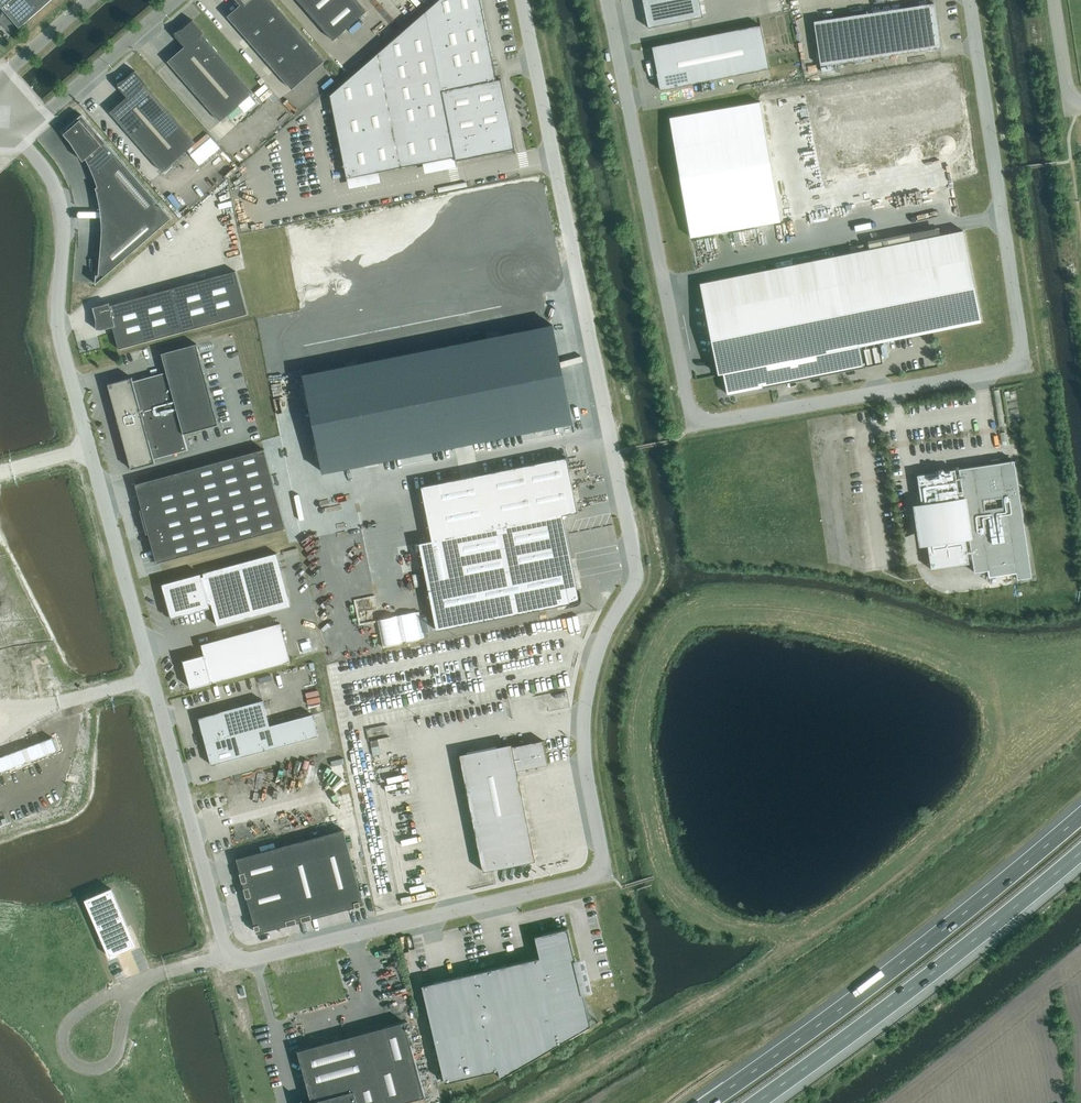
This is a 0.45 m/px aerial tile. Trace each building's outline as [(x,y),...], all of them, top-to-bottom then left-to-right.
[(7,13),(7,18),(1,18),(1,21),(2,24),(4,26),(6,28),(9,30),(12,30),(15,30),(17,29),(20,27),(28,20),(51,0),(0,0),(0,5),(7,13)] [(272,0),(239,0),(243,5),(230,17),(229,15),(228,16),(292,89),(325,60),(272,0)] [(333,40),(367,11),(357,0),(298,0),(333,40)] [(330,95),(346,178),(455,156),(456,160),(515,149),(510,122),(501,79),(497,80),(481,0),(439,0),(422,14),(332,93),(330,95)] [(648,27),(703,16),(700,0),(643,0),(648,27)] [(821,65),(941,47),(934,3),(814,21),(821,65)] [(203,34),(204,32),(193,20),(184,27),(185,27),(175,32),(178,39),(185,46),(168,61),(220,121),(254,92),(203,34)] [(769,68),(760,25),(652,46),(661,90),(769,68)] [(196,142),(145,84),(147,83),(135,70),(127,78),(117,83),(121,89),(120,89),(127,97),(110,112),(163,172),(196,142)] [(279,96),(269,105),(276,113),(286,105),(279,96)] [(760,102),(670,118),(691,237),(781,221),(760,102)] [(172,218),(82,115),(67,128),(69,130),(64,134),(71,142),(74,139),(75,141),(86,157),(89,165),(93,172),(96,180),(98,188),(101,196),(102,204),(103,212),(104,220),(102,220),(102,222),(102,227),(102,231),(102,237),(102,242),(99,271),(99,275),(97,275),(96,284),(172,218)] [(981,321),(963,230),(700,283),(718,374),(723,373),(727,393),(763,386),(763,387),(866,367),(865,366),(864,366),(860,345),(926,332),(981,321)] [(109,302),(93,307),(96,318),(98,329),(105,329),(114,327),(117,338),(120,348),(247,314),(235,270),(110,304),(109,302)] [(540,327),(304,374),(323,472),(572,422),(569,409),(556,411),(540,327)] [(219,424),(197,343),(162,353),(167,372),(133,381),(132,377),(108,384),(131,469),(155,462),(154,459),(188,449),(183,434),(219,424)] [(286,528),(264,448),(189,469),(192,480),(139,495),(143,509),(140,509),(141,510),(143,509),(149,532),(157,562),(286,528)] [(596,549),(587,506),(579,508),(579,511),(578,511),(567,457),(421,486),(432,540),(419,542),(437,630),(580,601),(570,552),(572,552),(572,554),(596,549)] [(1036,583),(1015,462),(912,476),(928,590),(1036,583)] [(291,606),(277,553),(203,573),(204,576),(202,576),(201,573),(162,584),(165,592),(164,592),(173,625),(174,625),(172,617),(210,607),(209,604),(212,603),(218,625),(291,606)] [(430,637),(425,610),(397,615),(402,642),(430,637)] [(291,661),(280,623),(202,644),(204,654),(184,660),(183,659),(188,680),(189,680),(191,688),(212,682),(291,661)] [(270,725),(263,700),(199,717),(212,764),(318,735),(312,714),(270,725)] [(517,770),(548,764),(543,740),(497,749),(497,747),(460,754),(483,871),(535,860),(517,770)] [(361,893),(343,829),(309,838),(330,913),(354,907),(353,906),(363,903),(360,894),(361,893)] [(280,927),(330,913),(309,838),(277,847),(285,873),(292,901),(271,906),(277,927),(280,926),(280,927)] [(285,873),(277,847),(237,858),(240,868),(239,869),(244,885),(285,873)] [(292,901),(285,873),(244,885),(251,912),(271,906),(292,901)] [(112,888),(86,900),(112,956),(138,943),(112,888)] [(277,927),(271,906),(251,912),(254,923),(255,923),(257,932),(277,927)] [(591,1025),(580,980),(581,979),(582,978),(582,977),(582,976),(582,975),(581,974),(580,973),(578,973),(568,928),(535,936),(540,957),(422,985),(445,1082),(499,1069),(501,1078),(591,1025)] [(298,1050),(312,1102),(399,1102),(425,1096),(405,1021),(298,1050)]
